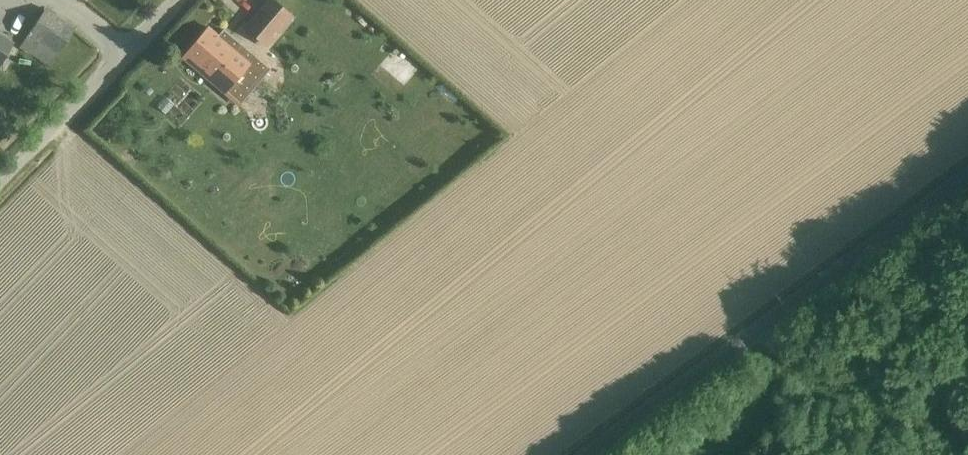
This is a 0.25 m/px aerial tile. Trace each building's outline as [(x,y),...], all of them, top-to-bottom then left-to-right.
[(246,28),(265,44),(289,15),(272,0),(269,0),(246,28)] [(52,66),(75,27),(41,6),(17,45),(52,66)] [(209,28),(184,56),(225,91),(250,63),(209,28)] [(13,44),(0,36),(0,66),(13,44)]
